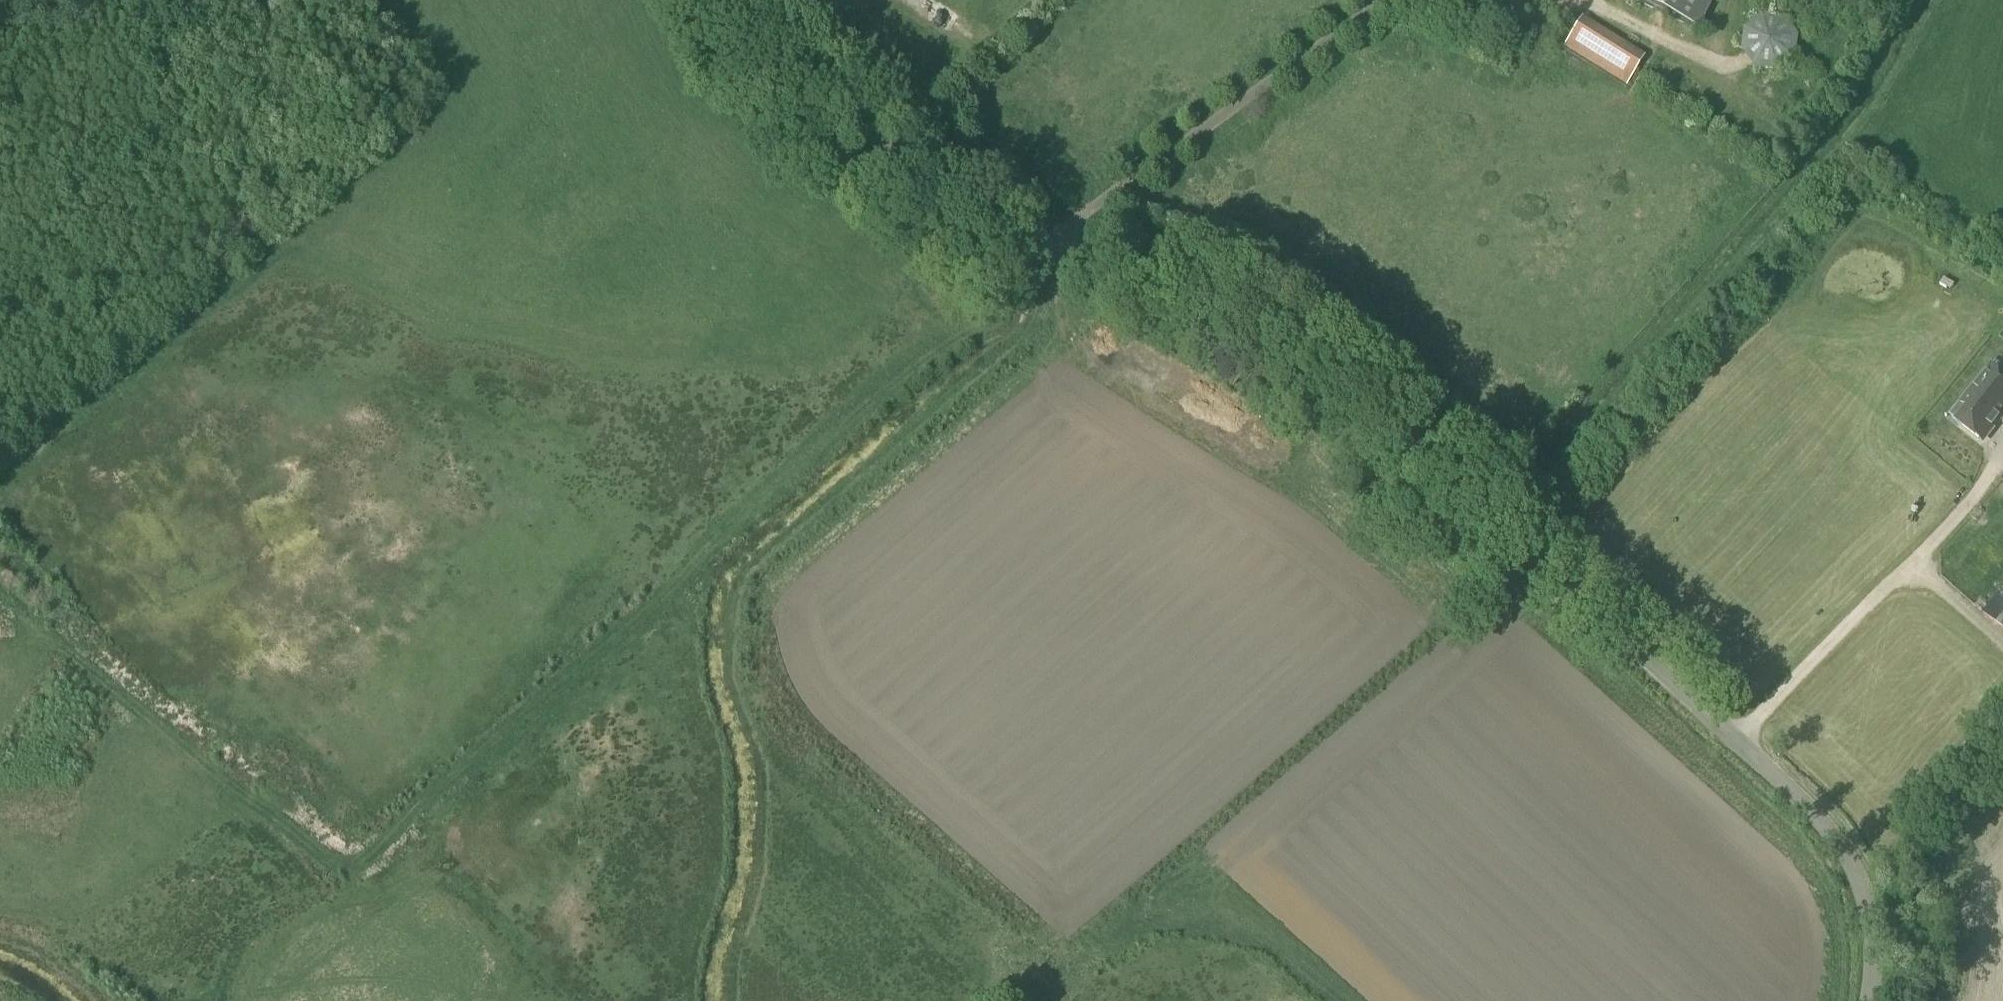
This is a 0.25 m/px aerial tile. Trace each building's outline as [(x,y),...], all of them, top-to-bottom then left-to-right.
[(1710,0),(1634,0),(1696,30),(1710,0)] [(1576,53),(1593,26),(1581,19),(1564,46),(1576,53)] [(1625,84),(1642,57),(1630,49),(1613,77),(1625,84)] [(1994,367),(1976,390),(1973,387),(1960,403),(1970,411),(1959,424),(1980,440),(2002,411),(2002,374),(1994,367)] [(1984,614),(2002,629),(2002,590),(1984,614)]
